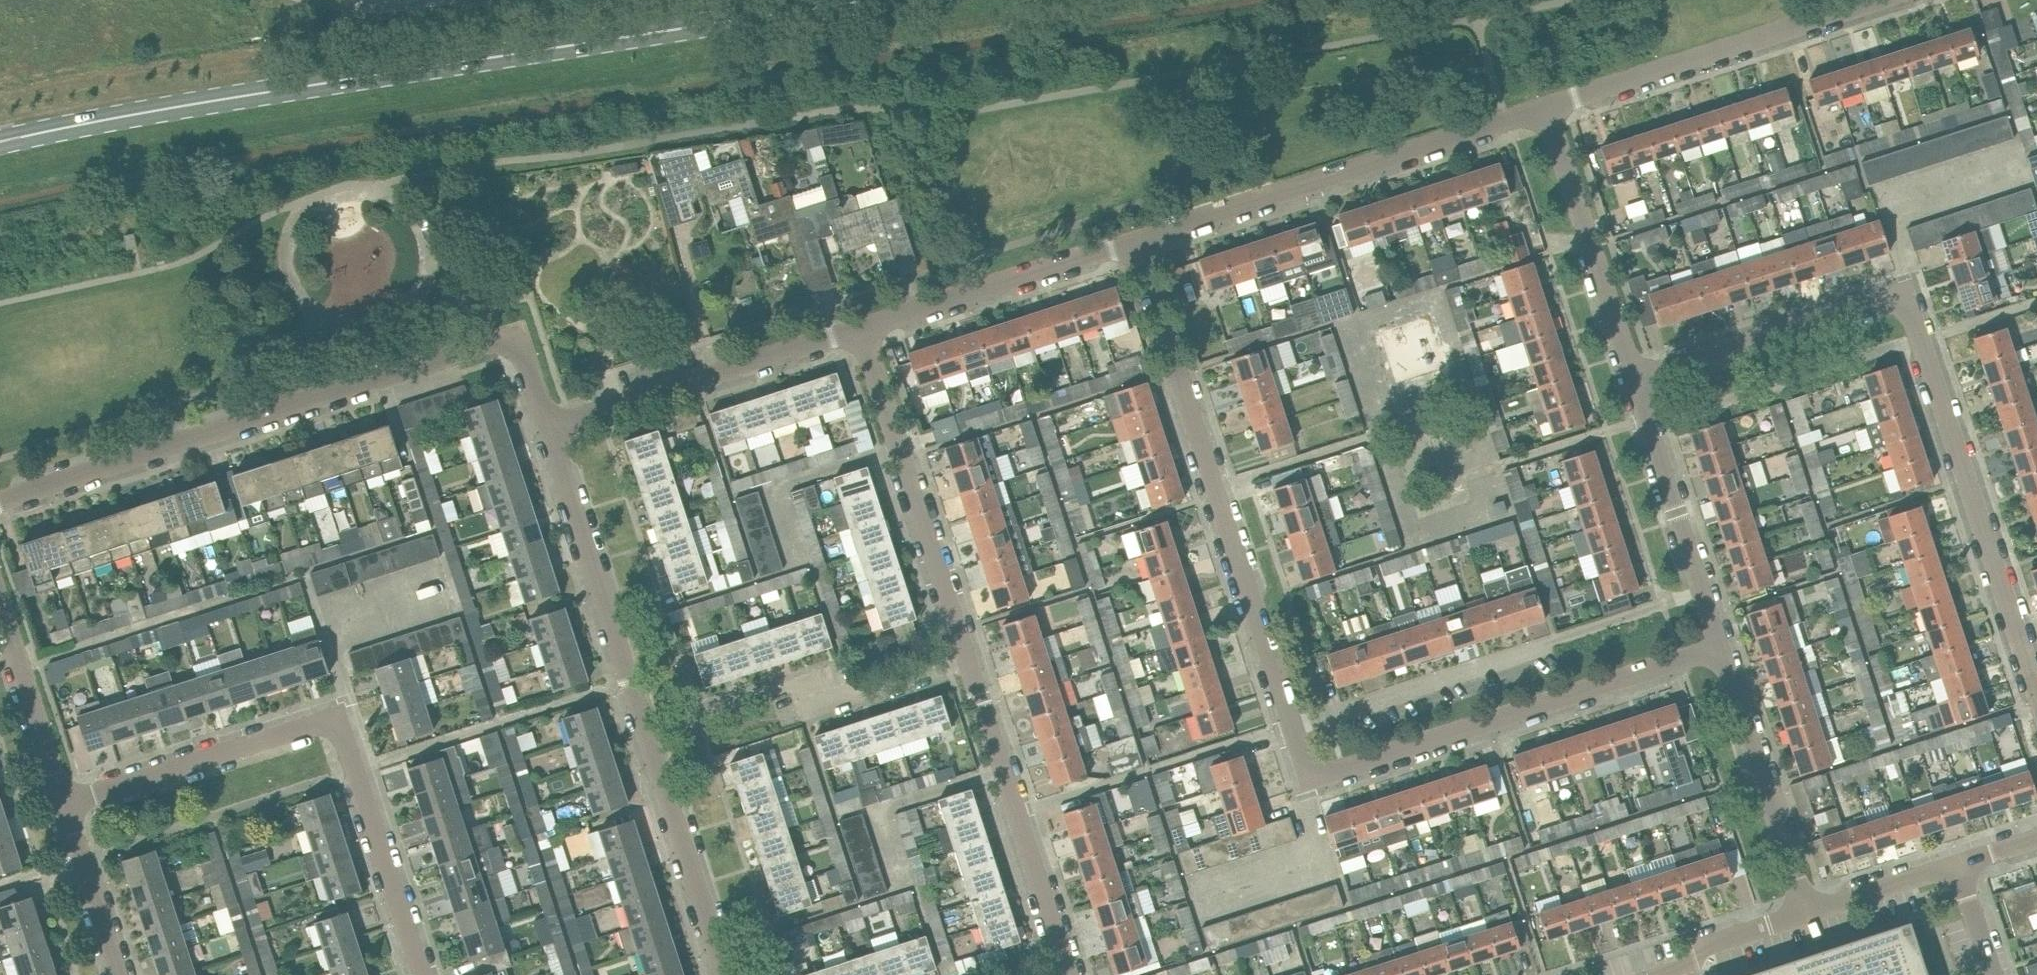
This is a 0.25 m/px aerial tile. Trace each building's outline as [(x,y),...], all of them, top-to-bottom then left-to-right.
[(1998,27),(1991,7),(1980,10),(1994,55),(2006,51),(2005,47),(2018,43),(2012,23),(1998,27)] [(1978,54),(1970,28),(1947,35),(1955,61),(1978,54)] [(1955,61),(1947,35),(1924,43),(1932,69),(1955,61)] [(1932,69),(1924,43),(1901,50),(1913,89),(1932,83),(1928,70),(1932,69)] [(1913,89),(1901,50),(1878,58),(1890,96),(1913,89)] [(2013,74),(2006,51),(1994,55),(2001,78),(2013,74)] [(1890,96),(1878,58),(1854,65),(1863,91),(1871,88),(1875,101),(1890,96)] [(1863,91),(1854,65),(1831,73),(1840,99),(1863,91)] [(1840,99),(1831,73),(1808,80),(1816,106),(1840,99)] [(2021,97),(2013,74),(2001,78),(2008,101),(2021,97)] [(1794,113),(1785,88),(1762,95),(1771,121),(1794,113)] [(1771,121),(1762,95),(1739,102),(1747,128),(1771,121)] [(2028,120),(2021,97),(2008,101),(2016,124),(2028,120)] [(1747,128),(1739,102),(1716,110),(1724,136),(1747,128)] [(1974,120),(1992,114),(1988,102),(1970,108),(1974,120)] [(1974,120),(1970,108),(1951,114),(1955,126),(1974,120)] [(1724,136),(1716,110),(1693,117),(1701,143),(1724,136)] [(2014,138),(2008,119),(2007,115),(1995,119),(2002,142),(2014,138)] [(1701,143),(1693,117),(1670,125),(1678,151),(1701,143)] [(1937,119),(1924,123),(1928,136),(1941,132),(1937,119)] [(1991,145),(2002,142),(1995,119),(1984,122),(1991,145)] [(2016,124),(2025,152),(2036,148),(2036,134),(2033,136),(2028,120),(2016,124)] [(1980,149),(1991,145),(1984,122),(1973,126),(1980,149)] [(1924,123),(1911,127),(1915,140),(1928,136),(1924,123)] [(1678,151),(1670,125),(1647,132),(1655,158),(1678,151)] [(1969,152),(1980,149),(1973,126),(1962,129),(1969,152)] [(816,127),(805,130),(809,144),(820,141),(816,127)] [(1958,156),(1969,152),(1962,129),(1951,133),(1958,156)] [(1655,158),(1647,132),(1623,140),(1633,165),(1655,158)] [(1947,159),(1958,156),(1951,133),(1939,137),(1947,159)] [(1891,134),(1878,138),(1882,151),(1895,147),(1891,134)] [(750,136),(738,138),(741,153),(753,151),(750,136)] [(1936,163),(1947,159),(1939,137),(1928,140),(1936,163)] [(1878,138),(1865,142),(1869,155),(1882,151),(1878,138)] [(1623,140),(1600,147),(1612,185),(1631,179),(1636,177),(1633,165),(1623,140)] [(1925,167),(1936,163),(1928,140),(1917,144),(1925,167)] [(1914,170),(1925,167),(1917,144),(1906,147),(1914,170)] [(1827,166),(1854,158),(1851,146),(1823,155),(1827,166)] [(1903,174),(1914,170),(1906,147),(1895,151),(1903,174)] [(1892,177),(1903,174),(1895,151),(1884,154),(1892,177)] [(745,209),(758,205),(744,157),(700,171),(694,153),(660,158),(675,204),(706,194),(710,206),(741,196),(745,209)] [(1880,181),(1892,177),(1884,154),(1873,158),(1880,181)] [(2027,158),(2028,162),(2030,168),(2036,166),(2036,154),(2027,158)] [(1797,157),(1784,161),(1786,167),(1789,179),(1807,173),(1807,171),(1817,168),(1814,158),(1798,163),(1797,157)] [(1873,158),(1861,162),(1869,185),(1880,181),(1873,158)] [(1510,194),(1500,163),(1476,170),(1486,202),(1510,194)] [(1858,177),(1854,164),(1836,170),(1840,182),(1858,177)] [(1786,167),(1767,173),(1771,185),(1789,179),(1786,167)] [(1486,202),(1476,170),(1453,178),(1463,209),(1486,202)] [(1836,170),(1834,170),(1818,175),(1822,188),(1840,183),(1840,182),(1836,170)] [(821,185),(790,195),(795,211),(794,211),(805,243),(814,271),(827,267),(818,239),(837,233),(836,228),(833,218),(841,215),(839,209),(841,209),(839,201),(830,174),(819,178),(821,185)] [(1743,194),(1761,188),(1758,177),(1739,182),(1743,194)] [(1463,209),(1453,178),(1430,185),(1441,217),(1463,209)] [(1808,193),(1812,192),(1808,178),(1791,184),(1795,197),(1808,193)] [(1739,182),(1720,188),(1724,200),(1743,194),(1739,182)] [(1791,184),(1772,190),(1776,203),(1795,197),(1791,184)] [(1441,217),(1430,185),(1407,193),(1418,224),(1430,220),(1434,231),(1444,228),(1441,217)] [(2019,191),(2007,195),(2010,203),(2015,218),(2025,215),(2036,211),(2036,208),(2030,187),(2019,191)] [(1697,209),(1716,203),(1712,191),(1693,197),(1697,209)] [(1418,224),(1407,193),(1384,200),(1397,240),(1407,237),(1404,228),(1418,224)] [(1749,212),(1766,206),(1762,193),(1745,199),(1749,212)] [(839,209),(841,215),(833,218),(836,228),(837,233),(843,252),(875,243),(883,270),(903,264),(916,260),(895,198),(888,200),(874,205),(862,209),(859,209),(856,195),(853,196),(850,194),(848,194),(845,195),(843,197),(842,200),(839,201),(841,209),(839,209)] [(795,211),(790,195),(758,205),(745,209),(749,221),(756,243),(788,233),(801,275),(814,271),(805,243),(794,211),(795,211)] [(2015,218),(2010,203),(2007,195),(1996,199),(2004,221),(2015,218)] [(1693,197),(1675,203),(1678,214),(1697,209),(1693,197)] [(1643,198),(1642,198),(1625,204),(1629,219),(1624,220),(1628,231),(1650,223),(1647,213),(1648,213),(1643,198)] [(1745,199),(1744,199),(1726,205),(1730,217),(1749,212),(1745,199)] [(1993,225),(2004,221),(1996,199),(1985,202),(1993,225)] [(1397,240),(1384,200),(1362,207),(1372,239),(1385,234),(1388,243),(1397,240)] [(1987,227),(1993,225),(1985,202),(1974,206),(1982,229),(1987,227)] [(1982,229),(1974,206),(1963,209),(1971,232),(1974,231),(1982,229)] [(1372,239),(1362,207),(1338,215),(1348,246),(1372,239)] [(1665,219),(1662,208),(1648,213),(1647,213),(1650,223),(1665,219)] [(1703,227),(1720,221),(1716,209),(1699,214),(1703,227)] [(1971,232),(1963,209),(1952,213),(1959,235),(1960,236),(1971,232)] [(2025,215),(2032,237),(2036,236),(2036,211),(2025,215)] [(1827,220),(1832,235),(1842,266),(1865,259),(1855,228),(1850,212),(1827,220)] [(1960,236),(1959,235),(1952,213),(1941,217),(1949,240),(1960,236)] [(1699,214),(1680,220),(1684,233),(1703,227),(1699,214)] [(1937,243),(1942,242),(1949,240),(1941,217),(1930,220),(1937,243)] [(1879,220),(1855,228),(1865,259),(1889,251),(1879,220)] [(1926,247),(1937,243),(1930,220),(1919,224),(1926,247)] [(1322,242),(1315,222),(1292,230),(1302,261),(1323,255),(1328,272),(1339,269),(1330,239),(1322,242)] [(1919,224),(1907,228),(1914,251),(1926,247),(1919,224)] [(1651,243),(1669,237),(1665,225),(1647,231),(1651,243)] [(1942,242),(1950,264),(1993,250),(1995,249),(1987,227),(1982,229),(1974,231),(1971,232),(1960,236),(1949,240),(1942,242)] [(1302,261),(1292,230),(1269,237),(1279,269),(1302,261)] [(1512,262),(1530,256),(1522,231),(1503,237),(1507,249),(1507,250),(1508,249),(1512,262)] [(134,233),(125,235),(127,249),(137,247),(134,233)] [(1842,266),(1832,235),(1809,242),(1819,274),(1842,266)] [(1269,237),(1246,245),(1256,276),(1260,289),(1283,281),(1279,269),(1269,237)] [(1819,274),(1809,242),(1786,250),(1797,281),(1819,274)] [(1256,276),(1246,245),(1223,252),(1233,283),(1256,276)] [(1438,252),(1443,269),(1438,271),(1443,284),(1460,278),(1456,266),(1450,248),(1438,252)] [(1508,249),(1507,250),(1507,249),(1479,258),(1483,271),(1512,262),(1508,249)] [(1751,296),(1741,264),(1736,250),(1713,257),(1728,303),(1751,296)] [(1797,281),(1786,250),(1763,257),(1774,289),(1797,281)] [(1993,250),(1950,264),(1957,287),(1989,277),(2000,273),(1993,250)] [(1223,252),(1199,260),(1209,291),(1233,283),(1223,252)] [(1690,264),(1695,279),(1705,311),(1728,303),(1713,257),(1690,264)] [(1774,289),(1763,257),(1741,264),(1751,296),(1774,289)] [(1460,278),(1483,271),(1479,258),(1456,266),(1460,278)] [(1183,306),(1205,300),(1194,261),(1172,267),(1183,306)] [(1532,262),(1522,265),(1501,272),(1508,295),(1540,285),(1532,262)] [(1421,277),(1419,271),(1408,275),(1410,281),(1414,293),(1432,287),(1428,275),(1421,277)] [(1636,308),(1651,303),(1658,326),(1682,318),(1672,287),(1668,274),(1645,282),(1643,274),(1627,279),(1636,308)] [(1989,277),(1957,287),(1965,310),(1996,300),(1994,292),(1989,277)] [(1705,311),(1695,279),(1672,287),(1682,318),(1705,311)] [(1397,299),(1414,293),(1410,281),(1393,286),(1397,299)] [(1547,308),(1540,285),(1508,295),(1516,318),(1547,308)] [(1126,318),(1116,286),(1093,294),(1103,325),(1126,318)] [(1386,302),(1382,290),(1364,296),(1368,308),(1386,302)] [(1465,310),(1461,297),(1459,292),(1447,296),(1452,314),(1465,310)] [(1103,325),(1093,294),(1070,301),(1080,333),(1103,325)] [(1080,333),(1070,301),(1046,309),(1057,340),(1080,333)] [(1290,303),(1267,310),(1272,325),(1276,339),(1299,331),(1293,313),(1290,303)] [(1341,303),(1323,309),(1327,321),(1345,315),(1341,303)] [(1555,331),(1547,308),(1516,318),(1523,341),(1555,331)] [(1057,340),(1046,309),(1023,316),(1034,348),(1057,340)] [(1306,309),(1293,313),(1299,331),(1322,323),(1318,310),(1307,314),(1306,309)] [(1465,310),(1452,314),(1458,331),(1471,327),(1465,310)] [(1034,348),(1023,316),(1001,324),(1011,355),(1034,348)] [(1011,355),(1001,324),(978,331),(988,363),(1011,355)] [(1276,339),(1272,325),(1249,333),(1243,335),(1248,348),(1276,339)] [(1228,333),(1230,339),(1225,341),(1229,354),(1248,348),(1243,335),(1249,333),(1247,327),(1228,333)] [(2013,351),(2012,346),(2005,327),(1974,338),(1982,361),(2013,351)] [(988,363),(978,331),(955,339),(965,370),(988,363)] [(1507,346),(1514,369),(1519,367),(1520,368),(1562,354),(1555,331),(1523,341),(1507,346)] [(1326,354),(1338,350),(1332,332),(1320,336),(1326,354)] [(1467,359),(1480,355),(1474,338),(1461,342),(1467,359)] [(965,370),(955,339),(932,346),(942,377),(965,370)] [(1283,368),(1276,345),(1263,349),(1231,359),(1239,382),(1270,372),(1283,368)] [(932,346),(908,354),(918,385),(942,377),(932,346)] [(1338,350),(1326,354),(1332,372),(1344,368),(1338,350)] [(2021,374),(2013,351),(1982,361),(1989,384),(2021,374)] [(1562,354),(1520,368),(1527,391),(1538,388),(1538,387),(1560,380),(1570,377),(1562,354)] [(1480,355),(1467,359),(1473,377),(1485,373),(1480,355)] [(1122,383),(1145,376),(1141,363),(1117,370),(1122,383)] [(1902,388),(1894,364),(1863,375),(1871,398),(1902,388)] [(1122,383),(1117,370),(1107,374),(1111,387),(1122,383)] [(847,405),(847,403),(837,372),(811,380),(822,413),(844,406),(847,405)] [(1278,395),(1270,372),(1239,382),(1246,405),(1278,395)] [(2028,397),(2021,374),(1989,384),(1997,407),(2028,397)] [(1570,377),(1560,380),(1538,387),(1538,388),(1545,410),(1546,411),(1577,400),(1570,377)] [(1341,400),(1353,396),(1347,378),(1335,382),(1341,400)] [(822,413),(811,380),(786,389),(797,422),(822,413)] [(1075,399),(1093,393),(1089,380),(1071,386),(1075,399)] [(1115,392),(1105,395),(1108,406),(1119,403),(1123,415),(1154,405),(1147,381),(1115,392)] [(1482,405),(1495,401),(1489,383),(1476,387),(1482,405)] [(464,409),(472,407),(465,384),(454,388),(461,410),(464,409)] [(1075,399),(1071,386),(1053,391),(1057,404),(1075,399)] [(450,414),(461,410),(454,388),(443,391),(450,414)] [(1910,411),(1902,388),(1871,398),(1878,421),(1910,411)] [(797,422),(786,389),(760,397),(771,430),(797,422)] [(439,417),(450,414),(443,391),(431,395),(439,417)] [(428,421),(439,417),(431,395),(420,398),(428,421)] [(1029,413),(1048,408),(1044,395),(1025,401),(1029,413)] [(1285,418),(1278,395),(1246,405),(1254,429),(1285,418)] [(1353,396),(1341,400),(1347,418),(1359,414),(1353,396)] [(1786,400),(1794,422),(1805,418),(1797,396),(1786,400)] [(771,430),(760,397),(735,405),(746,438),(771,430)] [(2036,420),(2028,397),(1997,407),(2004,430),(2036,420)] [(417,425),(428,421),(420,398),(409,402),(417,425)] [(497,399),(487,402),(472,407),(464,409),(471,434),(505,423),(497,399)] [(858,399),(847,403),(847,405),(844,406),(846,413),(852,433),(855,441),(859,452),(873,447),(858,399)] [(1052,421),(1094,406),(1093,400),(1037,418),(1044,441),(1057,436),(1068,433),(1065,422),(1053,425),(1052,421)] [(1537,424),(1549,420),(1553,433),(1585,423),(1577,400),(1546,411),(1545,410),(1534,413),(1537,424)] [(1006,421),(1029,413),(1025,401),(1002,408),(1006,421)] [(1495,401),(1482,405),(1488,423),(1500,419),(1495,401)] [(415,425),(417,425),(409,402),(398,406),(405,428),(415,425)] [(1781,402),(1769,406),(1760,409),(1767,431),(1776,428),(1788,424),(1781,402)] [(746,438),(735,405),(710,413),(716,432),(720,446),(746,438)] [(1162,428),(1154,405),(1123,415),(1130,438),(1162,428)] [(984,428),(1006,421),(1002,408),(979,415),(984,428)] [(1910,411),(1878,421),(1865,426),(1872,448),(1886,444),(1917,434),(1910,411)] [(961,436),(984,428),(979,415),(956,422),(961,436)] [(951,424),(948,417),(930,423),(937,443),(961,436),(956,422),(951,424)] [(1261,452),(1266,450),(1293,442),(1285,418),(1254,429),(1261,452)] [(1805,418),(1794,422),(1798,435),(1809,431),(1805,418)] [(1026,447),(1039,443),(1031,419),(1019,424),(1026,447)] [(2036,420),(2004,430),(2012,453),(2036,445),(2036,423),(2036,420)] [(1728,445),(1727,440),(1721,421),(1689,432),(1697,455),(1728,445)] [(512,447),(505,423),(471,434),(479,458),(512,447)] [(403,467),(389,424),(369,431),(383,474),(403,467)] [(710,441),(705,426),(705,424),(695,427),(700,444),(710,441)] [(1788,424),(1776,428),(1780,440),(1792,436),(1788,424)] [(413,452),(423,449),(415,425),(405,428),(413,452)] [(1169,451),(1162,428),(1130,438),(1138,461),(1169,451)] [(634,466),(667,455),(658,430),(625,441),(634,466)] [(1497,452),(1510,448),(1504,430),(1491,434),(1497,452)] [(383,474),(369,431),(350,437),(364,480),(383,474)] [(833,448),(832,449),(827,433),(810,438),(815,454),(819,465),(837,459),(833,448)] [(1925,457),(1917,434),(1886,444),(1893,467),(1925,457)] [(1052,464),(1065,460),(1057,436),(1044,441),(1052,464)] [(364,480),(350,437),(331,443),(345,486),(364,480)] [(981,449),(977,437),(945,447),(953,471),(994,457),(990,445),(981,449)] [(710,441),(700,444),(706,463),(716,460),(710,441)] [(345,486),(331,443),(311,450),(325,492),(345,486)] [(837,459),(854,453),(850,443),(833,448),(837,459)] [(1026,447),(1017,450),(1023,467),(1045,461),(1039,443),(1026,447)] [(1736,468),(1728,445),(1697,455),(1704,478),(1736,468)] [(2012,453),(2019,476),(2036,470),(2036,445),(2012,453)] [(520,471),(512,447),(479,458),(487,482),(520,471)] [(1808,470),(1820,466),(1814,448),(1802,452),(1808,470)] [(421,477),(431,473),(423,449),(413,452),(421,477)] [(325,492),(311,450),(292,456),(306,499),(325,492)] [(1601,473),(1593,450),(1562,460),(1569,483),(1601,473)] [(1176,474),(1169,451),(1138,461),(1145,484),(1167,477),(1176,474)] [(1011,454),(998,456),(1003,478),(1016,475),(1011,454)] [(1789,476),(1803,472),(1797,454),(1784,458),(1789,476)] [(675,480),(667,455),(634,466),(642,491),(675,480)] [(306,499),(292,456),(272,462),(286,505),(289,514),(298,512),(295,502),(306,499)] [(1002,480),(994,457),(953,471),(960,493),(992,483),(992,484),(1002,480)] [(1925,457),(1893,467),(1901,490),(1933,480),(1925,457)] [(786,475),(804,469),(801,459),(783,465),(786,475)] [(1079,465),(1068,468),(1065,460),(1052,464),(1059,487),(1072,483),(1084,479),(1079,465)] [(286,505),(272,462),(253,468),(267,511),(286,505)] [(1314,462),(1271,476),(1275,488),(1273,488),(1281,512),(1312,502),(1305,478),(1318,474),(1314,462)] [(1368,484),(1380,480),(1374,462),(1362,466),(1368,484)] [(1749,463),(1736,468),(1704,478),(1712,501),(1724,497),(1743,491),(1757,487),(1749,463)] [(786,475),(783,465),(765,470),(768,481),(786,475)] [(875,492),(867,466),(834,477),(842,502),(875,492)] [(1820,466),(1808,470),(1813,487),(1826,483),(1820,466)] [(240,496),(231,499),(238,521),(267,511),(253,468),(233,475),(240,496)] [(1040,493),(1053,489),(1047,470),(1034,475),(1040,493)] [(2019,476),(2027,499),(2036,495),(2036,470),(2019,476)] [(520,471),(487,482),(476,485),(484,510),(495,506),(528,495),(520,471)] [(1803,472),(1789,476),(1795,493),(1808,489),(1803,472)] [(429,501),(439,497),(431,473),(421,477),(429,501)] [(715,495),(727,492),(721,473),(709,477),(715,495)] [(1608,496),(1601,473),(1569,483),(1577,506),(1608,496)] [(1176,474),(1167,477),(1145,484),(1153,507),(1184,497),(1176,474)] [(732,481),(735,492),(755,486),(751,475),(732,481)] [(413,523),(427,519),(414,476),(400,480),(413,523)] [(810,484),(813,497),(835,491),(831,478),(810,484)] [(238,521),(231,499),(223,501),(216,480),(196,487),(210,530),(238,521)] [(683,506),(675,480),(642,491),(650,517),(683,506)] [(1380,480),(1368,484),(1374,501),(1386,498),(1380,480)] [(1513,501),(1526,497),(1520,480),(1508,484),(1513,501)] [(999,506),(992,484),(992,483),(960,493),(968,516),(999,506)] [(1072,483),(1059,487),(1065,505),(1078,500),(1072,483)] [(210,530),(196,487),(177,493),(191,536),(210,530)] [(1047,516),(1060,512),(1053,489),(1040,493),(1047,516)] [(762,502),(758,491),(739,497),(734,499),(737,510),(762,502)] [(1743,491),(1724,497),(1712,501),(1719,524),(1751,514),(1743,491)] [(715,495),(710,497),(716,514),(720,513),(723,521),(735,517),(727,492),(715,495)] [(804,492),(792,496),(799,516),(810,513),(804,492)] [(842,502),(842,503),(833,506),(841,530),(850,528),(884,517),(875,492),(842,502)] [(191,536),(177,493),(157,499),(171,542),(191,536)] [(1823,516),(1835,512),(1829,494),(1817,498),(1823,516)] [(536,519),(528,495),(495,506),(503,530),(536,519)] [(1536,495),(1527,498),(1531,510),(1540,507),(1536,495)] [(2027,499),(2035,521),(2036,521),(2036,495),(2027,499)] [(1608,496),(1577,506),(1566,510),(1573,532),(1584,529),(1616,519),(1608,496)] [(437,525),(447,521),(439,497),(429,501),(437,525)] [(1513,501),(1519,518),(1519,519),(1532,515),(1526,497),(1513,501)] [(171,542),(157,499),(138,506),(152,549),(171,542)] [(1804,522),(1818,518),(1812,499),(1798,504),(1804,522)] [(1492,504),(1495,515),(1506,512),(1503,501),(1492,504)] [(741,521),(765,513),(762,502),(737,510),(741,521)] [(1011,502),(999,506),(968,516),(975,539),(1018,525),(1011,502)] [(1320,525),(1312,502),(1281,512),(1288,535),(1320,525)] [(1928,529),(1920,505),(1888,516),(1896,539),(1918,532),(1928,529)] [(152,549),(138,506),(119,512),(132,555),(152,549)] [(691,531),(683,506),(650,517),(658,542),(691,531)] [(1383,530),(1395,526),(1389,508),(1377,512),(1383,530)] [(1091,512),(1082,515),(1081,511),(1068,515),(1073,533),(1086,528),(1085,525),(1094,522),(1091,512)] [(132,555),(119,512),(99,518),(113,561),(132,555)] [(1055,539),(1067,535),(1060,512),(1047,516),(1055,539)] [(745,532),(769,524),(765,513),(741,521),(745,532)] [(799,516),(805,535),(815,531),(814,530),(811,518),(810,513),(799,516)] [(1758,537),(1751,514),(1719,524),(1727,547),(1758,537)] [(384,541),(402,535),(396,515),(377,521),(384,541)] [(735,517),(723,521),(715,524),(723,549),(742,543),(735,517)] [(892,542),(884,517),(850,528),(859,553),(882,546),(892,542)] [(113,561),(99,518),(80,525),(94,567),(113,561)] [(1818,518),(1804,522),(1810,539),(1823,535),(1818,518)] [(544,544),(536,519),(503,530),(510,554),(544,544)] [(1623,542),(1616,519),(1584,529),(1592,552),(1623,542)] [(1166,520),(1155,524),(1135,530),(1142,554),(1174,543),(1166,520)] [(364,548),(384,541),(377,521),(358,527),(361,536),(364,548)] [(445,549),(455,546),(447,521),(437,525),(445,549)] [(1512,534),(1508,521),(1490,527),(1494,540),(1494,539),(1512,534)] [(772,534),(769,524),(745,532),(748,542),(772,534)] [(94,567),(80,525),(60,531),(74,574),(94,567)] [(1026,548),(1018,525),(975,539),(983,562),(1014,552),(1026,548)] [(1327,547),(1320,525),(1288,535),(1296,558),(1327,547)] [(1527,548),(1540,544),(1534,525),(1522,529),(1527,548)] [(1395,526),(1383,530),(1388,547),(1401,543),(1395,526)] [(1494,540),(1490,527),(1472,533),(1476,545),(1485,542),(1488,552),(1497,549),(1494,539),(1494,540)] [(1928,529),(1918,532),(1896,539),(1904,562),(1935,552),(1928,529)] [(74,574),(60,531),(41,537),(55,580),(74,574)] [(700,556),(691,531),(658,542),(666,567),(700,556)] [(441,556),(434,537),(433,533),(422,537),(430,559),(441,556)] [(776,546),(772,534),(748,542),(752,554),(776,546)] [(1067,535),(1055,539),(1061,556),(1073,552),(1067,535)] [(345,554),(364,548),(361,536),(341,542),(345,554)] [(1447,555),(1465,549),(1461,536),(1443,542),(1447,555)] [(21,544),(35,586),(20,591),(22,598),(57,587),(55,580),(41,537),(21,544)] [(430,559),(422,537),(411,540),(412,543),(418,563),(430,559)] [(1766,560),(1758,537),(1727,547),(1734,570),(1766,560)] [(418,563),(412,543),(411,540),(400,544),(407,567),(418,563)] [(326,560),(345,554),(341,542),(322,548),(326,560)] [(892,542),(882,546),(859,553),(848,556),(856,582),(900,568),(892,542)] [(1447,555),(1443,542),(1426,548),(1430,560),(1447,555)] [(1630,565),(1623,542),(1592,552),(1599,575),(1630,565)] [(728,565),(735,563),(741,582),(753,577),(742,543),(723,549),(728,565)] [(1181,567),(1174,543),(1142,554),(1150,577),(1181,567)] [(396,570),(407,567),(400,544),(389,547),(396,570)] [(551,568),(544,544),(510,554),(518,578),(542,571),(551,568)] [(1540,544),(1527,548),(1533,565),(1545,562),(1540,544)] [(455,546),(445,549),(452,573),(463,570),(455,546)] [(755,565),(780,557),(776,546),(752,554),(755,565)] [(815,567),(825,564),(820,546),(809,549),(815,567)] [(1821,574),(1834,570),(1827,546),(1814,550),(1821,574)] [(306,566),(302,554),(300,547),(280,554),(282,560),(286,573),(306,566)] [(385,574),(396,570),(389,547),(378,551),(385,574)] [(1296,558),(1303,581),(1335,571),(1327,547),(1296,558)] [(306,566),(326,560),(322,548),(302,554),(306,566)] [(1086,572),(1098,568),(1093,550),(1080,554),(1086,572)] [(374,577),(385,574),(378,551),(367,555),(374,577)] [(1420,564),(1416,551),(1397,557),(1401,569),(1420,564)] [(1021,575),(1014,552),(983,562),(990,585),(1021,575)] [(1943,575),(1935,552),(1904,562),(1911,585),(1943,575)] [(363,581),(374,577),(367,555),(356,558),(363,581)] [(666,567),(675,593),(708,582),(700,556),(666,567)] [(783,568),(780,557),(755,565),(759,576),(783,568)] [(1069,585),(1082,581),(1075,557),(1062,561),(1069,585)] [(1401,569),(1397,557),(1380,563),(1384,575),(1401,569)] [(353,584),(363,581),(356,558),(345,562),(352,585),(353,585),(353,584)] [(258,582),(286,573),(282,560),(254,570),(258,582)] [(1766,560),(1734,570),(1742,594),(1773,583),(1766,560)] [(1844,582),(1857,578),(1851,560),(1838,563),(1844,582)] [(341,589),(352,585),(345,562),(333,565),(341,589)] [(823,593),(833,589),(825,564),(815,567),(823,593)] [(329,592),(341,589),(333,565),(322,569),(329,592)] [(1630,565),(1599,575),(1607,599),(1638,589),(1630,565)] [(1355,584),(1372,579),(1368,566),(1351,571),(1355,584)] [(254,570),(254,567),(225,576),(226,579),(230,591),(258,582),(254,570)] [(792,583),(810,578),(807,567),(789,573),(792,583)] [(1189,590),(1181,567),(1150,577),(1157,600),(1189,590)] [(551,568),(542,571),(518,578),(526,603),(559,592),(551,568)] [(875,604),(908,593),(900,568),(867,578),(875,604)] [(1098,568),(1086,572),(1092,589),(1104,585),(1098,568)] [(322,569),(310,573),(318,596),(329,592),(322,569)] [(463,570),(452,573),(459,592),(469,589),(463,570)] [(1355,584),(1351,571),(1333,577),(1337,590),(1355,584)] [(1544,599),(1556,595),(1549,573),(1537,577),(1544,599)] [(1021,575),(990,585),(998,609),(1029,599),(1021,575)] [(1950,598),(1943,575),(1911,585),(1919,608),(1950,598)] [(1521,626),(1508,583),(1505,576),(1482,584),(1488,602),(1499,633),(1521,626)] [(1532,576),(1508,583),(1521,626),(1545,618),(1532,576)] [(1816,583),(1819,595),(1827,592),(1833,611),(1846,606),(1836,576),(1816,583)] [(759,593),(775,588),(772,578),(755,582),(759,593)] [(1852,605),(1864,601),(1857,578),(1844,582),(1852,605)] [(210,597),(230,591),(226,579),(207,585),(210,597)] [(1304,586),(1307,599),(1332,592),(1328,579),(1304,586)] [(304,593),(300,582),(281,589),(284,599),(304,593)] [(759,593),(755,582),(737,588),(740,598),(759,593)] [(185,588),(181,589),(179,584),(165,589),(172,610),(191,604),(187,592),(186,592),(185,588)] [(191,604),(210,597),(207,585),(187,592),(191,604)] [(1441,600),(1461,596),(1459,588),(1439,592),(1441,600)] [(172,610),(165,589),(162,589),(165,599),(148,605),(152,616),(172,610)] [(831,618),(842,615),(833,589),(823,593),(831,618)] [(1196,613),(1189,590),(1157,600),(1164,623),(1196,613)] [(142,607),(137,592),(123,596),(128,611),(129,611),(133,622),(152,616),(148,605),(142,607)] [(256,608),(275,602),(271,592),(252,598),(256,608)] [(480,623),(471,593),(460,597),(470,626),(480,623)] [(875,604),(883,629),(916,618),(908,593),(875,604)] [(708,610),(725,604),(721,594),(705,599),(708,610)] [(1544,599),(1548,610),(1550,616),(1562,612),(1556,595),(1544,599)] [(1748,614),(1744,615),(1748,627),(1752,626),(1755,636),(1763,633),(1787,626),(1786,625),(1796,622),(1788,595),(1775,599),(1774,596),(1747,605),(1749,612),(1748,613),(1748,614)] [(1081,620),(1094,615),(1087,596),(1075,601),(1081,620)] [(1101,618),(1114,614),(1108,596),(1095,600),(1101,618)] [(256,608),(252,598),(233,604),(236,614),(256,608)] [(1466,610),(1462,598),(1439,606),(1453,648),(1476,641),(1466,610)] [(1958,621),(1950,598),(1919,608),(1926,631),(1958,621)] [(708,610),(705,599),(687,605),(690,616),(708,610)] [(1859,628),(1872,623),(1864,601),(1852,605),(1859,628)] [(1499,633),(1488,602),(1466,610),(1476,641),(1499,633)] [(1415,612),(1420,625),(1430,656),(1453,648),(1439,606),(1438,604),(1415,612)] [(1854,629),(1846,606),(1833,611),(1841,634),(1854,629)] [(208,624),(227,617),(223,607),(204,613),(208,624)] [(572,631),(564,607),(531,618),(539,642),(572,631)] [(129,611),(128,611),(110,617),(113,629),(133,622),(129,611)] [(208,624),(204,613),(185,620),(188,630),(208,624)] [(832,646),(821,613),(796,621),(806,654),(832,646)] [(1203,636),(1196,613),(1164,623),(1172,646),(1203,636)] [(1042,637),(1034,614),(1003,624),(1010,647),(1042,637)] [(1114,614),(1101,618),(1106,635),(1119,631),(1114,614)] [(847,632),(842,615),(831,618),(837,636),(847,632)] [(467,639),(466,635),(460,616),(449,619),(456,642),(467,639)] [(113,629),(110,617),(90,623),(94,635),(113,629)] [(94,635),(90,623),(89,619),(70,626),(74,641),(94,635)] [(445,646),(456,642),(449,619),(438,623),(445,646)] [(806,654),(796,621),(771,629),(781,662),(806,654)] [(1529,637),(1552,633),(1550,621),(1527,624),(1529,637)] [(1965,644),(1958,621),(1926,631),(1934,654),(1965,644)] [(159,639),(179,633),(175,623),(156,629),(159,639)] [(434,649),(445,646),(438,623),(427,626),(434,649)] [(1872,623),(1859,628),(1866,650),(1879,646),(1872,623)] [(1089,646),(1102,643),(1097,625),(1084,629),(1089,646)] [(1430,656),(1420,625),(1397,632),(1407,663),(1430,656)] [(74,641),(70,626),(49,633),(54,648),(74,641)] [(290,634),(294,647),(305,680),(330,672),(315,626),(290,634)] [(423,653),(434,649),(427,626),(416,630),(423,653)] [(1369,626),(1346,633),(1351,647),(1361,678),(1384,670),(1374,639),(1369,626)] [(1794,649),(1787,626),(1763,633),(1755,636),(1763,659),(1794,649)] [(480,661),(491,658),(482,628),(471,632),(480,661)] [(157,640),(159,639),(156,629),(137,635),(140,645),(157,640)] [(781,662),(771,629),(745,637),(756,670),(781,662)] [(1848,657),(1861,653),(1854,629),(1841,634),(1848,657)] [(412,656),(423,653),(416,630),(405,634),(412,656)] [(580,656),(572,631),(539,642),(547,666),(580,656)] [(1407,663),(1397,632),(1374,639),(1384,670),(1407,663)] [(410,657),(412,656),(405,634),(394,637),(401,660),(410,657)] [(1203,636),(1172,646),(1155,651),(1163,674),(1179,669),(1211,658),(1203,636)] [(390,664),(401,660),(394,637),(382,641),(390,664)] [(756,670),(745,637),(720,645),(730,678),(756,670)] [(1049,660),(1042,637),(1010,647),(1018,670),(1049,660)] [(111,655),(131,648),(127,638),(108,644),(111,655)] [(468,639),(457,643),(463,662),(474,659),(468,639)] [(379,667),(390,664),(382,641),(371,644),(379,667)] [(1116,664),(1128,660),(1122,642),(1110,646),(1116,664)] [(1108,660),(1102,643),(1089,646),(1094,660),(1095,664),(1108,660)] [(111,655),(108,644),(89,651),(92,661),(111,655)] [(376,668),(379,667),(371,644),(360,648),(368,671),(376,668)] [(1934,654),(1923,658),(1930,680),(1941,677),(1973,666),(1965,644),(1934,654)] [(730,678),(720,645),(694,654),(705,687),(730,678)] [(305,680),(294,647),(271,654),(281,688),(305,680)] [(1351,647),(1346,648),(1327,654),(1337,685),(1361,678),(1351,647)] [(368,671),(360,648),(349,652),(356,674),(368,671)] [(1802,672),(1794,649),(1763,659),(1770,682),(1802,672)] [(1874,674),(1887,670),(1881,651),(1868,655),(1874,674)] [(1855,680),(1868,675),(1861,653),(1848,657),(1855,680)] [(79,654),(78,654),(59,660),(63,671),(83,664),(79,654)] [(281,688),(271,654),(247,662),(257,695),(281,688)] [(580,656),(547,666),(555,691),(588,680),(580,656)] [(401,660),(390,664),(379,667),(376,668),(384,692),(418,681),(410,657),(401,660)] [(488,685),(499,682),(491,658),(480,661),(488,685)] [(1218,681),(1211,658),(1179,669),(1187,692),(1218,681)] [(1057,683),(1049,660),(1018,670),(1025,693),(1057,683)] [(1128,660),(1116,664),(1121,681),(1133,678),(1128,660)] [(257,695),(247,662),(222,670),(233,703),(257,695)] [(471,686),(482,682),(475,662),(465,666),(471,686)] [(1980,689),(1973,666),(1941,677),(1949,700),(1980,689)] [(233,703),(222,670),(198,678),(209,711),(233,703)] [(1874,674),(1882,696),(1894,692),(1887,670),(1874,674)] [(1104,692),(1118,688),(1112,671),(1099,675),(1104,692)] [(1809,695),(1802,672),(1770,682),(1778,705),(1809,695)] [(1868,675),(1855,680),(1861,697),(1874,693),(1868,675)] [(209,711),(198,678),(175,685),(185,719),(209,711)] [(425,705),(418,681),(384,692),(392,716),(425,705)] [(1226,705),(1218,681),(1187,692),(1194,715),(1215,708),(1226,705)] [(499,682),(488,685),(495,709),(506,705),(499,682)] [(1064,706),(1057,683),(1025,693),(1032,716),(1064,706)] [(185,719),(175,685),(150,693),(161,726),(185,719)] [(1118,688),(1104,692),(1110,711),(1124,707),(1118,688)] [(1131,710),(1143,706),(1137,688),(1125,692),(1131,710)] [(1949,700),(1938,703),(1945,727),(1988,713),(1980,689),(1949,700)] [(481,715),(491,711),(485,691),(474,695),(481,715)] [(161,726),(150,693),(126,701),(137,734),(161,726)] [(940,730),(952,726),(942,694),(915,703),(918,710),(926,735),(940,730)] [(1817,718),(1809,695),(1778,705),(1785,728),(1817,718)] [(1901,715),(1901,714),(1896,697),(1883,701),(1889,720),(1901,715)] [(113,742),(102,709),(99,699),(75,707),(89,750),(113,742)] [(137,734),(126,701),(102,709),(113,742),(137,734)] [(918,710),(915,703),(890,711),(892,718),(901,743),(926,735),(918,710)] [(1685,734),(1675,703),(1651,711),(1662,742),(1668,760),(1679,757),(1673,738),(1685,734)] [(1870,726),(1883,721),(1878,703),(1865,707),(1870,726)] [(392,716),(400,741),(433,730),(425,705),(392,716)] [(1226,705),(1215,708),(1194,715),(1202,738),(1233,728),(1226,705)] [(1068,718),(1064,706),(1032,716),(1040,739),(1071,729),(1083,726),(1079,714),(1068,718)] [(1143,706),(1131,710),(1136,727),(1148,723),(1143,706)] [(604,731),(596,707),(563,717),(571,742),(604,731)] [(892,718),(890,711),(865,719),(867,726),(876,751),(901,743),(892,718)] [(1662,742),(1651,711),(1629,718),(1639,749),(1662,742)] [(1889,720),(1896,742),(1917,735),(1908,711),(1901,714),(1901,715),(1889,720)] [(1990,730),(2013,723),(2009,712),(1986,720),(1990,730)] [(1120,738),(1132,734),(1127,717),(1114,721),(1120,738)] [(1639,749),(1629,718),(1606,725),(1616,757),(1639,749)] [(1824,741),(1817,718),(1785,728),(1793,751),(1824,741)] [(850,760),(861,756),(876,751),(867,726),(865,719),(840,727),(842,735),(850,760)] [(1989,730),(1990,730),(1986,720),(1963,727),(1969,746),(1991,740),(1989,730)] [(1870,726),(1859,729),(1867,752),(1891,745),(1883,721),(1870,726)] [(1616,757),(1606,725),(1583,733),(1593,764),(1616,757)] [(842,735),(840,727),(814,736),(816,743),(820,755),(825,768),(850,760),(842,735)] [(1969,746),(1963,727),(1940,734),(1944,746),(1943,746),(1946,753),(1969,746)] [(1079,752),(1071,729),(1040,739),(1047,762),(1079,752)] [(487,734),(497,766),(508,762),(497,731),(487,734)] [(612,755),(604,731),(571,742),(579,766),(612,755)] [(512,761),(522,757),(514,733),(504,736),(512,761)] [(1593,764),(1583,733),(1560,740),(1570,772),(1593,764)] [(1125,756),(1107,762),(1111,776),(1142,765),(1132,734),(1120,738),(1125,756)] [(1146,755),(1158,752),(1152,734),(1140,738),(1146,755)] [(1944,746),(1940,734),(1920,741),(1924,752),(1943,746),(1944,746)] [(1570,772),(1560,740),(1536,748),(1546,779),(1570,772)] [(1824,741),(1793,751),(1800,774),(1832,764),(1824,741)] [(1897,760),(1916,754),(1913,743),(1894,749),(1897,760)] [(417,792),(450,781),(465,776),(454,745),(435,751),(438,758),(409,767),(417,792)] [(803,767),(814,764),(808,746),(798,749),(803,767)] [(1546,779),(1536,748),(1513,755),(1523,787),(1546,779)] [(1885,764),(1887,769),(1897,766),(1896,760),(1897,760),(1894,749),(1874,755),(1877,766),(1885,764)] [(738,788),(771,777),(763,752),(730,763),(738,788)] [(1079,752),(1047,762),(1055,786),(1086,776),(1079,752)] [(620,779),(612,755),(579,766),(587,790),(620,779)] [(1242,755),(1231,758),(1211,765),(1218,789),(1250,778),(1242,755)] [(520,785),(530,782),(522,757),(512,761),(520,785)] [(1870,769),(1866,758),(1848,764),(1851,775),(1850,776),(1854,786),(1868,782),(1864,771),(1870,769)] [(814,764),(803,767),(809,784),(819,781),(814,764)] [(1496,795),(1486,764),(1463,772),(1473,803),(1496,795)] [(1851,775),(1848,764),(1828,770),(1832,781),(1850,776),(1851,775)] [(891,797),(888,787),(880,765),(865,770),(854,773),(860,792),(860,794),(865,806),(874,803),(891,797)] [(939,770),(942,781),(958,776),(954,765),(939,770)] [(505,790),(515,786),(509,767),(499,770),(505,790)] [(939,770),(919,776),(923,787),(942,781),(939,770)] [(2026,771),(2005,778),(2011,797),(2014,804),(2036,796),(2035,791),(2028,770),(2026,771)] [(1473,803),(1463,772),(1440,779),(1450,810),(1473,803)] [(1823,795),(1820,787),(1827,785),(1823,772),(1801,779),(1807,800),(1808,800),(1823,795)] [(1982,785),(1978,774),(1955,782),(1967,819),(1990,811),(1982,785)] [(779,803),(771,777),(738,788),(746,813),(779,803)] [(1134,781),(1126,783),(1136,815),(1156,809),(1154,803),(1146,777),(1134,781)] [(1257,801),(1250,778),(1218,789),(1225,811),(1257,801)] [(1684,796),(1702,790),(1698,778),(1680,783),(1684,796)] [(2014,804),(2005,778),(1982,785),(1990,811),(2014,804)] [(620,779),(587,790),(595,814),(628,804),(620,779)] [(1160,800),(1172,796),(1167,779),(1154,783),(1160,800)] [(1450,810),(1440,779),(1417,786),(1427,818),(1450,810)] [(1801,779),(1790,783),(1798,809),(1801,819),(1813,815),(1808,800),(1807,800),(1801,779)] [(458,805),(450,781),(417,792),(425,816),(458,805)] [(891,797),(908,791),(905,781),(888,787),(891,797)] [(528,809),(538,806),(530,782),(520,785),(528,809)] [(1944,785),(1948,796),(1936,800),(1944,826),(1967,819),(1955,782),(1944,785)] [(515,786),(505,790),(511,809),(522,806),(515,786)] [(1427,818),(1417,786),(1394,794),(1404,825),(1408,838),(1418,835),(1414,822),(1427,818)] [(1657,805),(1673,799),(1669,787),(1653,792),(1657,805)] [(819,818),(831,814),(822,788),(811,792),(819,818)] [(979,814),(971,789),(938,800),(946,825),(979,814)] [(850,797),(847,790),(833,794),(839,814),(865,806),(860,794),(850,797)] [(1104,790),(1092,794),(1095,802),(1063,813),(1071,836),(1102,826),(1115,822),(1104,790)] [(1657,805),(1653,792),(1634,798),(1638,811),(1657,805)] [(337,817),(329,793),(299,803),(307,827),(337,817)] [(1404,825),(1394,794),(1371,801),(1381,833),(1404,825)] [(1689,813),(1708,806),(1704,795),(1685,801),(1689,813)] [(1624,802),(1618,803),(1616,796),(1604,800),(1610,819),(1627,814),(1624,802)] [(1610,819),(1604,800),(1590,805),(1592,812),(1584,814),(1587,827),(1610,819)] [(1944,826),(1936,800),(1913,808),(1921,833),(1944,826)] [(1264,824),(1257,801),(1225,811),(1233,834),(1234,834),(1245,830),(1256,827),(1264,824)] [(1381,833),(1371,801),(1348,809),(1358,840),(1381,833)] [(787,828),(779,803),(746,813),(754,839),(787,828)] [(1662,821),(1680,815),(1677,804),(1659,810),(1662,821)] [(465,829),(458,805),(425,816),(432,840),(465,829)] [(546,830),(556,826),(551,811),(541,815),(538,806),(528,809),(538,840),(548,837),(546,830)] [(1170,830),(1182,826),(1176,808),(1164,812),(1170,830)] [(1921,833),(1913,808),(1890,815),(1898,841),(1921,833)] [(1358,840),(1348,809),(1324,816),(1338,858),(1360,851),(1357,840),(1358,840)] [(1560,822),(1556,810),(1522,821),(1530,846),(1564,834),(1560,822)] [(1662,821),(1659,810),(1639,817),(1642,828),(1662,821)] [(866,824),(862,813),(839,820),(842,831),(866,824)] [(1151,836),(1163,832),(1157,813),(1145,817),(1151,836)] [(1853,817),(1856,826),(1844,830),(1852,856),(1875,848),(1867,823),(1864,813),(1853,817)] [(827,843),(839,839),(831,814),(819,818),(827,843)] [(987,839),(979,814),(946,825),(954,850),(987,839)] [(1564,834),(1587,827),(1584,814),(1560,822),(1564,834)] [(520,838),(531,834),(525,815),(514,818),(520,838)] [(1297,839),(1290,816),(1290,815),(1278,819),(1285,842),(1297,839)] [(1898,841),(1890,815),(1867,823),(1875,848),(1898,841)] [(345,841),(337,817),(307,827),(315,851),(345,841)] [(6,818),(0,820),(0,847),(14,843),(6,818)] [(903,839),(913,836),(908,818),(897,821),(903,839)] [(633,819),(623,822),(600,829),(608,853),(641,843),(633,819)] [(1274,846),(1285,842),(1278,819),(1267,823),(1274,846)] [(1616,836),(1634,830),(1631,819),(1612,825),(1616,836)] [(485,822),(465,829),(432,840),(440,864),(473,853),(493,847),(485,822)] [(1274,846),(1267,823),(1264,824),(1256,827),(1263,850),(1274,846)] [(243,824),(232,828),(231,825),(220,828),(227,847),(237,844),(236,842),(248,838),(243,824)] [(846,843),(870,835),(866,824),(842,831),(846,843)] [(1616,836),(1612,825),(1593,831),(1596,842),(1616,836)] [(1110,849),(1102,826),(1071,836),(1078,859),(1110,849)] [(1182,826),(1170,830),(1175,846),(1187,842),(1182,826)] [(1252,853),(1263,850),(1256,827),(1245,830),(1252,853)] [(796,853),(787,828),(754,839),(763,864),(796,853)] [(210,853),(221,849),(215,830),(204,834),(210,853)] [(1241,857),(1252,853),(1245,830),(1234,834),(1241,857)] [(1844,830),(1835,833),(1820,837),(1829,863),(1852,856),(1844,830)] [(1163,832),(1151,836),(1157,852),(1169,848),(1163,832)] [(531,834),(520,838),(527,857),(537,854),(531,834)] [(1241,857),(1234,834),(1233,834),(1223,837),(1230,860),(1241,857)] [(1570,851),(1588,845),(1584,834),(1566,840),(1570,851)] [(850,854),(873,846),(870,835),(846,843),(850,854)] [(913,836),(903,839),(909,857),(919,853),(913,836)] [(1219,864),(1230,860),(1223,837),(1211,841),(1219,864)] [(834,869),(847,865),(839,839),(827,843),(834,869)] [(996,865),(987,839),(954,850),(963,875),(996,865)] [(1491,859),(1514,852),(1510,839),(1487,846),(1491,859)] [(1552,857),(1555,856),(1559,868),(1574,863),(1570,851),(1566,840),(1548,846),(1552,857)] [(353,866),(345,841),(315,851),(323,876),(353,866)] [(1208,867),(1219,864),(1211,841),(1200,845),(1208,867)] [(22,867),(14,843),(0,847),(0,874),(22,867)] [(648,867),(641,843),(608,853),(615,878),(648,867)] [(549,872),(559,869),(551,845),(541,848),(549,872)] [(1197,871),(1208,867),(1200,845),(1189,848),(1197,871)] [(493,847),(473,853),(440,864),(448,888),(481,877),(496,872),(505,869),(497,846),(493,847)] [(853,865),(877,857),(873,846),(850,854),(853,865)] [(1468,866),(1491,859),(1487,846),(1464,853),(1468,866)] [(1189,848),(1178,852),(1185,875),(1197,871),(1189,848)] [(1117,872),(1110,849),(1078,859),(1086,882),(1117,872)] [(162,874),(161,869),(155,850),(124,859),(132,884),(162,874)] [(1522,866),(1541,860),(1538,850),(1519,856),(1522,866)] [(258,852),(242,857),(247,871),(262,866),(258,852)] [(1732,878),(1723,852),(1700,860),(1709,886),(1732,878)] [(804,879),(796,853),(763,864),(771,889),(804,879)] [(1445,874),(1468,866),(1464,853),(1441,861),(1445,874)] [(236,877),(246,873),(240,854),(230,857),(236,877)] [(857,876),(880,868),(877,857),(853,865),(857,876)] [(216,871),(203,875),(206,886),(219,882),(230,878),(224,859),(214,863),(216,871)] [(1179,877),(1174,859),(1161,863),(1167,881),(1179,877)] [(1709,886),(1700,860),(1677,867),(1686,893),(1709,886)] [(1422,881),(1445,874),(1441,861),(1417,868),(1422,881)] [(536,886),(546,882),(540,863),(530,866),(536,886)] [(842,894),(820,901),(823,911),(858,900),(847,865),(834,869),(842,894)] [(932,865),(924,868),(914,871),(919,890),(930,886),(929,885),(938,882),(932,865)] [(1004,890),(996,865),(963,875),(971,901),(1004,890)] [(1474,883),(1491,878),(1487,865),(1470,871),(1474,883)] [(353,866),(323,876),(330,900),(361,890),(353,866)] [(656,891),(648,867),(615,878),(623,902),(656,891)] [(1686,893),(1677,867),(1654,875),(1662,901),(1686,893)] [(884,880),(880,868),(857,876),(860,887),(877,882),(884,880)] [(1422,881),(1417,868),(1395,875),(1399,889),(1422,881)] [(556,897),(566,893),(559,869),(549,872),(556,897)] [(1474,883),(1470,871),(1450,877),(1453,889),(1474,883)] [(448,888),(456,912),(489,901),(503,896),(496,872),(481,877),(448,888)] [(1125,895),(1117,872),(1086,882),(1093,905),(1125,895)] [(236,877),(242,896),(253,893),(246,873),(236,877)] [(170,898),(162,874),(132,884),(140,908),(170,898)] [(1376,896),(1399,889),(1395,875),(1372,883),(1376,896)] [(1662,901),(1654,875),(1631,882),(1639,908),(1662,901)] [(1179,877),(1167,881),(1173,899),(1185,895),(1179,877)] [(236,897),(230,878),(219,882),(226,901),(236,897)] [(771,889),(779,915),(812,904),(804,879),(771,889)] [(884,880),(877,882),(860,887),(864,898),(887,891),(884,880)] [(1427,897),(1445,891),(1442,880),(1424,886),(1427,897)] [(546,882),(536,886),(542,905),(553,902),(546,882)] [(1639,908),(1631,882),(1608,890),(1616,916),(1639,908)] [(1332,910),(1344,906),(1336,883),(1324,887),(1332,910)] [(1353,888),(1354,890),(1348,891),(1352,904),(1376,896),(1372,883),(1353,888)] [(2001,891),(2005,905),(2016,938),(2033,933),(2032,928),(2036,927),(2036,890),(2035,885),(2015,892),(2014,887),(2001,891)] [(938,912),(935,903),(930,886),(919,890),(925,907),(927,915),(938,912)] [(1426,898),(1427,897),(1424,886),(1399,894),(1403,905),(1407,917),(1429,910),(1426,898)] [(39,921),(31,896),(25,898),(21,887),(0,894),(0,912),(6,932),(39,921)] [(1321,914),(1332,910),(1324,887),(1313,891),(1321,914)] [(911,890),(893,895),(896,906),(914,900),(911,890)] [(1012,915),(1004,890),(971,901),(979,926),(1012,915)] [(1616,916),(1608,890),(1585,897),(1593,923),(1616,916)] [(664,915),(656,891),(623,902),(631,926),(664,915)] [(1135,891),(1125,895),(1093,905),(1101,928),(1132,918),(1143,914),(1135,891)] [(1310,917),(1321,914),(1313,891),(1302,894),(1310,917)] [(564,921),(574,918),(566,893),(556,897),(564,921)] [(1299,921),(1310,917),(1302,894),(1291,898),(1299,921)] [(1381,912),(1403,905),(1399,894),(1377,901),(1381,912)] [(503,896),(489,901),(456,912),(464,935),(497,925),(511,920),(503,896)] [(1593,923),(1585,897),(1562,905),(1570,931),(1593,923)] [(178,922),(170,898),(140,908),(148,932),(178,922)] [(1287,925),(1299,921),(1291,898),(1280,902),(1287,925)] [(863,916),(880,911),(877,901),(860,906),(863,916)] [(1381,912),(1377,901),(1357,907),(1361,919),(1381,912)] [(1276,928),(1287,925),(1280,902),(1269,905),(1276,928)] [(253,930),(263,927),(256,903),(245,906),(253,930)] [(1182,927),(1194,923),(1188,905),(1176,909),(1182,927)] [(1265,932),(1276,928),(1269,905),(1258,909),(1265,932)] [(1570,931),(1562,905),(1539,912),(1547,938),(1570,931)] [(863,916),(860,906),(842,911),(845,921),(863,916)] [(235,930),(246,927),(240,908),(229,911),(235,930)] [(1254,935),(1265,932),(1258,909),(1247,912),(1254,935)] [(1508,909),(1484,916),(1485,918),(1497,955),(1520,947),(1519,943),(1514,928),(1512,921),(1508,909)] [(347,911),(339,914),(316,921),(324,946),(355,936),(347,911)] [(552,934),(562,931),(556,911),(545,914),(552,934)] [(1335,927),(1348,923),(1345,911),(1331,916),(1335,927)] [(935,940),(946,937),(938,912),(927,915),(935,940)] [(1243,939),(1254,935),(1247,912),(1236,916),(1243,939)] [(631,926),(617,930),(625,954),(639,950),(672,939),(664,915),(631,926)] [(1021,941),(1012,915),(979,926),(987,951),(979,954),(982,966),(1006,958),(1003,946),(1021,941)] [(1232,942),(1243,939),(1236,916),(1225,919),(1232,942)] [(1335,927),(1331,916),(1297,927),(1301,938),(1335,927)] [(572,945),(582,942),(574,918),(564,921),(572,945)] [(1140,941),(1132,918),(1101,928),(1108,951),(1140,941)] [(1497,955),(1485,918),(1462,925),(1474,962),(1497,955)] [(1522,918),(1512,921),(1514,928),(1519,943),(1529,940),(1522,918)] [(808,933),(821,930),(818,919),(805,923),(808,933)] [(1221,946),(1232,942),(1225,919),(1213,923),(1221,946)] [(47,945),(39,921),(6,932),(14,956),(47,945)] [(1908,944),(1916,941),(1910,921),(1878,931),(1850,941),(1824,949),(1821,950),(1795,958),(1793,959),(1767,968),(1744,974),(1919,974),(1918,972),(1925,970),(1920,952),(1912,954),(1908,944)] [(186,946),(178,922),(148,932),(155,956),(186,946)] [(808,933),(805,923),(792,926),(795,937),(808,933)] [(1200,941),(1194,923),(1182,927),(1188,945),(1189,944),(1200,941)] [(1221,946),(1213,923),(1202,927),(1209,950),(1221,946)] [(497,925),(464,935),(472,960),(475,959),(480,974),(491,971),(491,972),(512,965),(506,948),(504,948),(497,925)] [(1474,962),(1462,925),(1439,933),(1450,969),(1474,962)] [(235,930),(241,949),(252,946),(246,927),(235,930)] [(1261,950),(1283,943),(1296,939),(1293,928),(1258,940),(1261,950)] [(1414,937),(1419,951),(1427,974),(1433,974),(1450,969),(1439,933),(1437,930),(1414,937)] [(898,932),(873,939),(875,947),(900,940),(898,932)] [(255,936),(263,960),(273,957),(265,933),(255,936)] [(976,963),(974,950),(967,951),(965,934),(953,936),(957,966),(976,963)] [(926,935),(900,943),(910,974),(914,974),(936,968),(926,935)] [(362,960),(355,936),(324,946),(332,970),(362,960)] [(946,974),(955,974),(958,974),(946,937),(935,940),(946,974)] [(680,964),(672,939),(639,950),(647,974),(680,964)] [(1238,958),(1261,950),(1258,940),(1235,947),(1238,958)] [(1108,951),(1116,974),(1147,964),(1140,941),(1108,951)] [(1200,941),(1189,944),(1193,955),(1203,952),(1200,941)] [(580,969),(590,966),(582,942),(572,945),(580,969)] [(900,943),(875,951),(882,974),(910,974),(900,943)] [(47,945),(14,956),(20,974),(36,974),(55,969),(47,945)] [(186,946),(155,956),(162,974),(179,974),(194,970),(186,946)] [(563,969),(573,966),(567,946),(557,950),(563,969)] [(1392,946),(1369,954),(1376,974),(1401,974),(1396,958),(1392,946)] [(1238,958),(1235,947),(1215,953),(1218,964),(1238,958)] [(875,951),(849,960),(854,974),(882,974),(875,951)] [(1419,951),(1396,958),(1401,974),(1427,974),(1419,951)] [(1361,970),(1350,973),(1350,974),(1376,974),(1369,954),(1357,958),(1361,970)] [(255,956),(244,959),(249,974),(261,974),(255,956)] [(1193,974),(1212,969),(1208,956),(1189,963),(1193,974)] [(362,960),(332,970),(334,974),(367,974),(362,960)] [(849,960),(824,968),(826,974),(854,974),(849,960)] [(2026,966),(2029,974),(2036,974),(2036,962),(2026,966)] [(796,963),(783,967),(786,974),(800,974),(796,963)] [(1189,963),(1170,969),(1172,974),(1192,974),(1193,974),(1189,963)] [(680,964),(647,974),(683,974),(680,964)] [(590,966),(580,969),(582,974),(593,974),(590,966)] [(276,967),(266,970),(267,974),(279,974),(276,967)] [(1323,967),(1312,970),(1313,974),(1325,974),(1323,967)]
